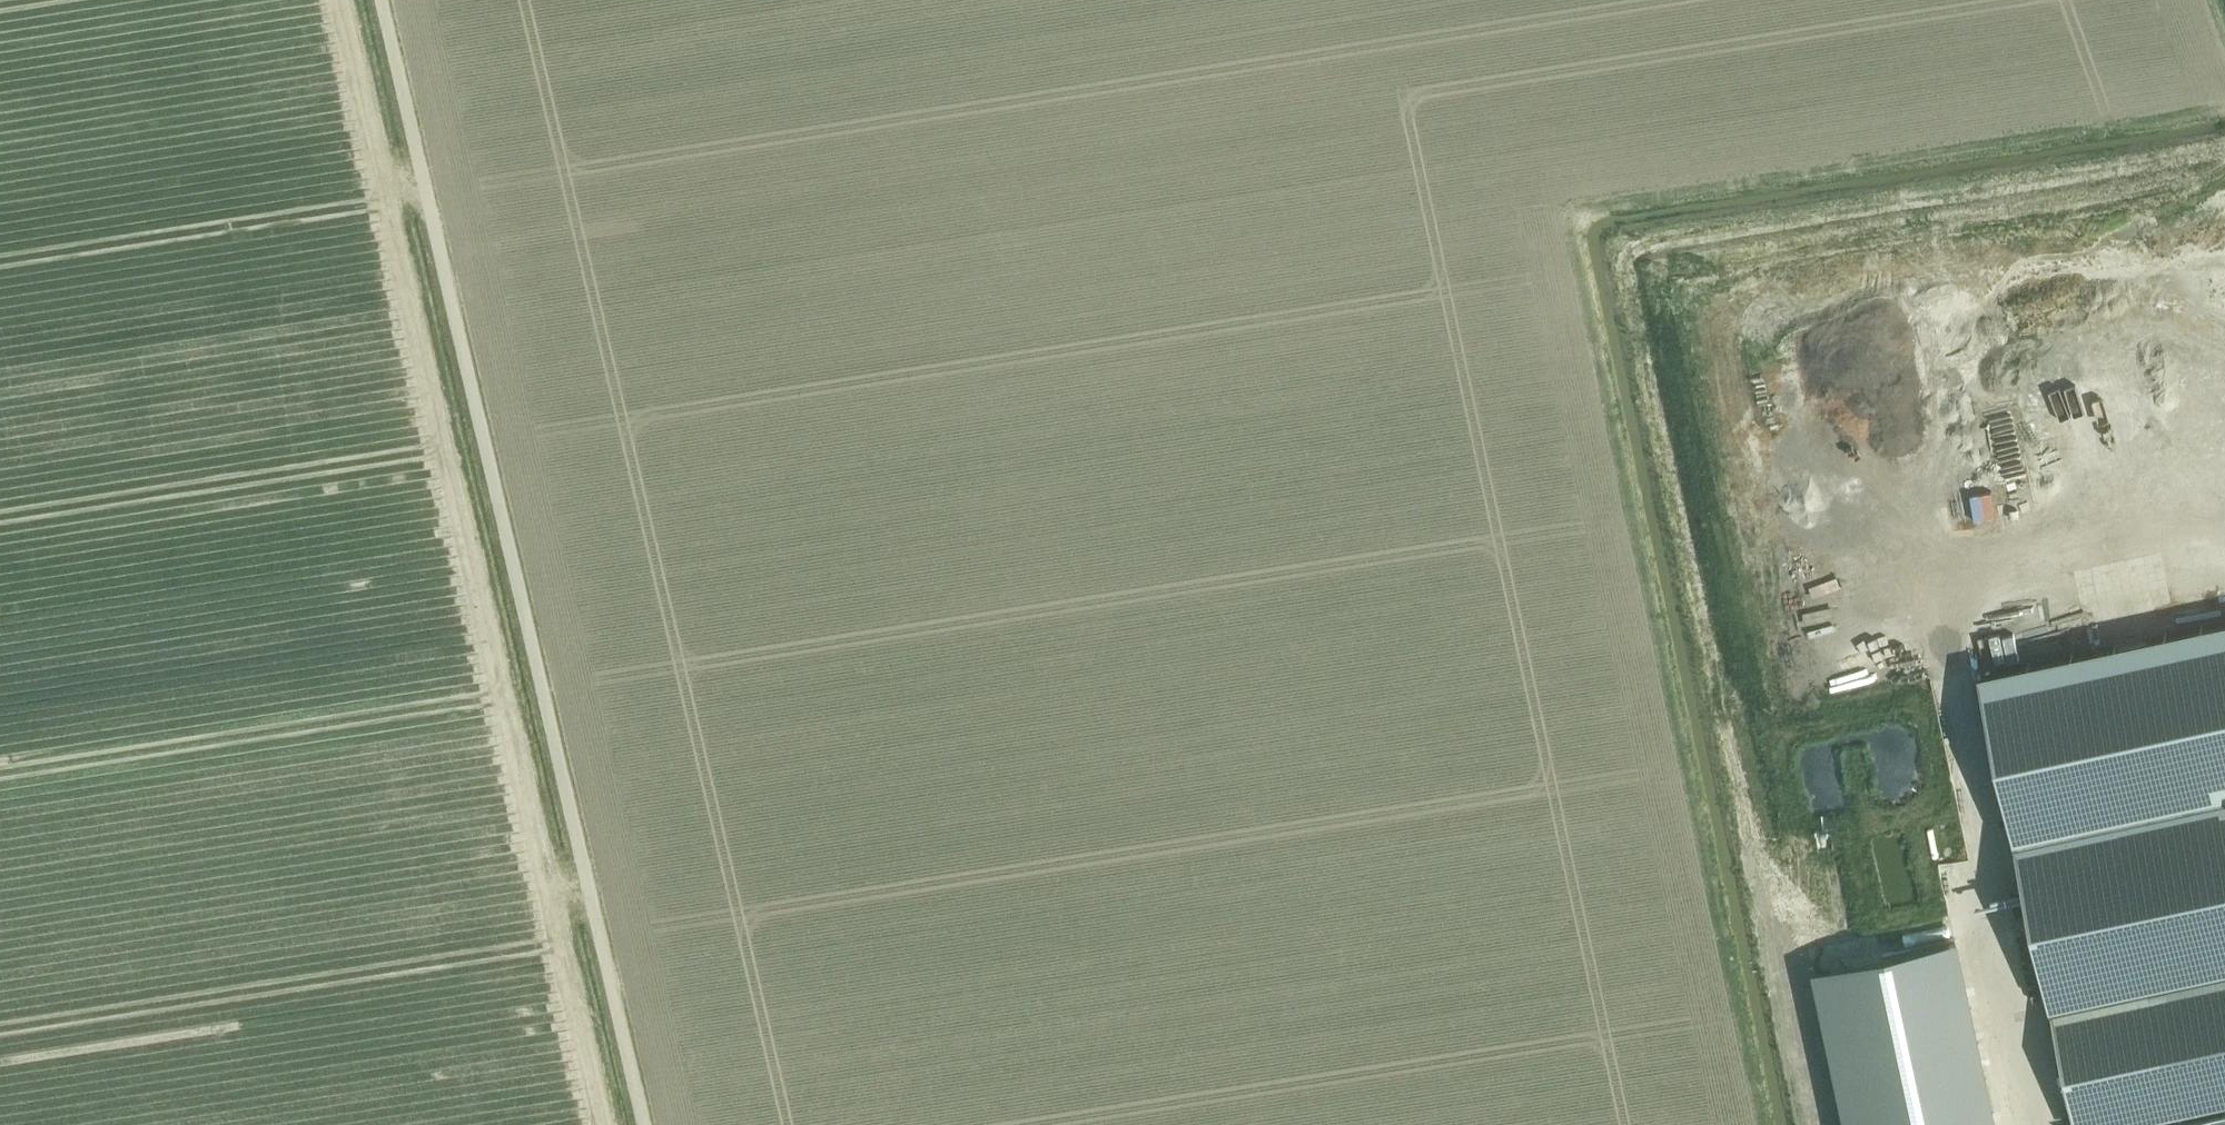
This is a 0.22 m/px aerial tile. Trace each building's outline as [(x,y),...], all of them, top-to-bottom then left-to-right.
[(2224,617),(2224,597),(2211,599),(2214,618),(2224,617)] [(1983,672),(2055,1008),(2224,972),(2224,620),(1983,672)] [(2080,1124),(2110,1124),(2224,1100),(2224,972),(2055,1008),(2080,1124)] [(1823,1037),(1842,1124),(1996,1124),(1970,1006),(1823,1037)] [(2110,1124),(2224,1124),(2224,1100),(2110,1124)]
